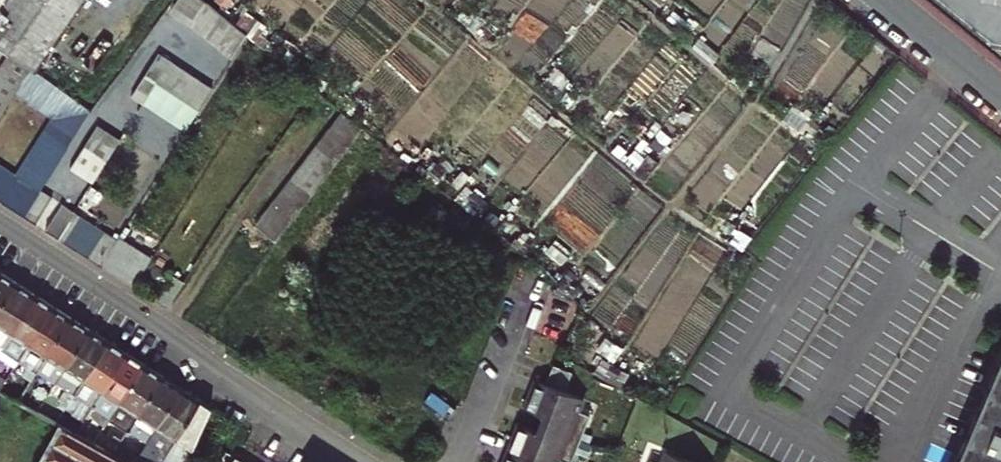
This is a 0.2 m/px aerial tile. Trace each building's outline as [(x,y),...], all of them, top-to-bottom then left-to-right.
[(29,69),(79,0),(0,0),(0,47),(8,53),(29,69)] [(199,0),(176,0),(169,10),(190,24),(203,3),(199,0)] [(129,94),(141,101),(168,58),(157,51),(129,94)] [(15,93),(29,69),(8,53),(0,65),(0,116),(15,93)] [(88,108),(29,69),(15,93),(50,117),(16,173),(0,163),(0,200),(22,214),(38,189),(88,108)] [(251,229),(271,245),(361,128),(341,112),(251,229)] [(70,166),(91,180),(118,138),(97,124),(70,166)] [(50,197),(38,189),(22,214),(34,222),(50,197)] [(34,222),(43,228),(59,203),(50,197),(34,222)] [(43,228),(56,236),(72,211),(59,203),(43,228)] [(61,240),(74,248),(88,225),(76,217),(61,240)] [(88,225),(74,248),(87,257),(101,233),(88,225)] [(101,233),(87,257),(99,264),(113,241),(101,233)] [(149,257),(116,236),(113,241),(99,264),(131,285),(149,257)] [(14,281),(0,272),(0,303),(14,281)] [(3,340),(32,293),(14,281),(0,303),(0,338),(3,340)] [(3,340),(0,344),(0,355),(14,363),(51,305),(32,293),(3,340)] [(51,305),(14,363),(32,374),(34,372),(69,316),(51,305)] [(34,372),(52,383),(87,328),(69,316),(34,372)] [(45,394),(64,406),(105,340),(87,328),(52,383),(45,394)] [(105,340),(64,406),(82,417),(124,352),(105,340)] [(951,461),(1000,461),(1000,341),(951,461)] [(100,429),(110,412),(141,363),(124,352),(82,417),(100,429)] [(10,369),(14,363),(0,355),(0,363),(10,369)] [(32,374),(14,363),(10,369),(28,381),(32,374)] [(121,424),(127,428),(160,375),(141,363),(110,412),(123,420),(121,424)] [(495,461),(553,461),(556,457),(568,461),(585,416),(574,411),(579,398),(560,390),(567,370),(548,363),(541,382),(530,378),(519,407),(538,414),(532,430),(511,423),(495,461)] [(125,431),(143,443),(178,387),(160,375),(127,428),(125,431)] [(0,385),(0,396),(14,403),(21,392),(3,381),(1,383),(0,385)] [(191,440),(206,406),(206,405),(178,387),(143,443),(131,461),(159,461),(173,439),(186,447),(191,440)] [(36,402),(21,392),(14,403),(30,412),(36,402)] [(110,454),(90,444),(71,434),(56,427),(37,461),(125,461),(110,454)] [(99,431),(90,444),(110,454),(117,443),(99,431)] [(662,453),(659,461),(686,461),(662,453)]
